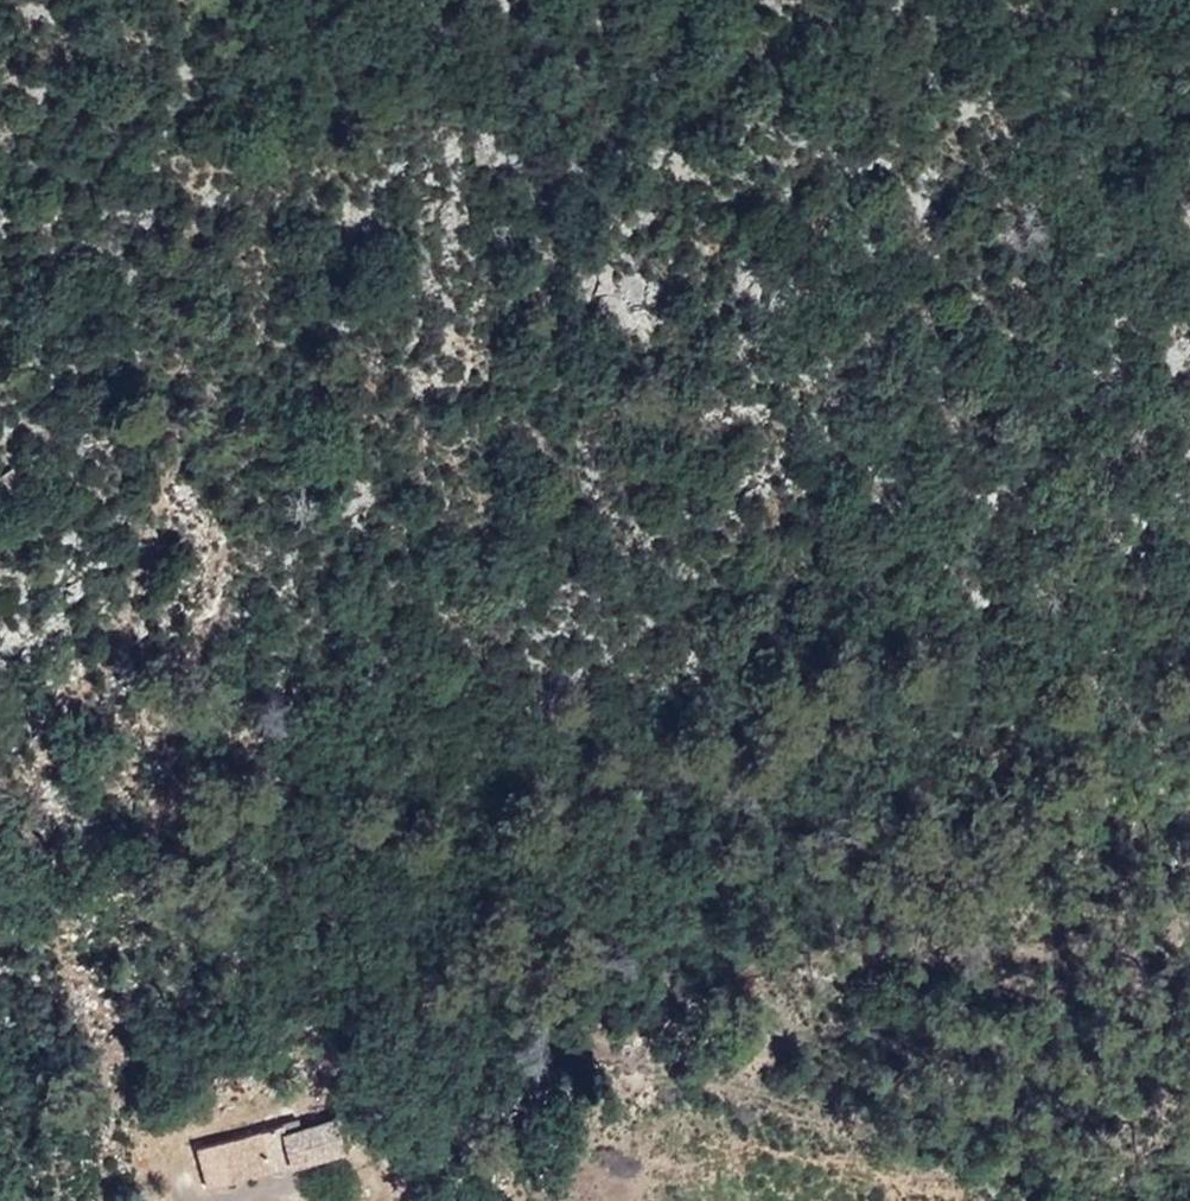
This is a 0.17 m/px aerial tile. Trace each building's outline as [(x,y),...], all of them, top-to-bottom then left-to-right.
[(280,1122),(184,1147),(202,1198),(286,1177),(352,1154),(337,1117),(283,1137),(280,1122)]
